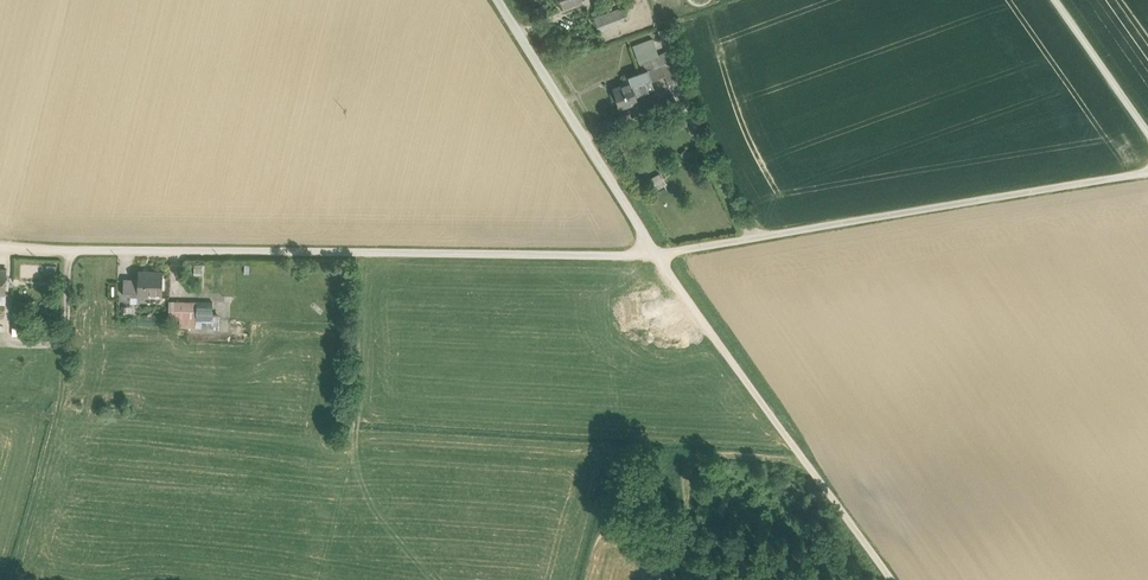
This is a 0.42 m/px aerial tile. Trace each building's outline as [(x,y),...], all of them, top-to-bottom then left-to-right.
[(624,6),(595,18),(599,30),(628,18),(624,6)] [(651,39),(634,46),(640,62),(645,60),(657,55),(657,53),(651,39)] [(664,50),(657,53),(657,55),(661,64),(653,67),(657,78),(662,75),(665,84),(676,79),(664,50)] [(661,64),(657,55),(645,60),(648,69),(653,67),(661,64)] [(623,79),(626,84),(631,82),(633,86),(640,83),(651,80),(647,69),(625,78),(623,79)] [(609,81),(613,89),(626,84),(623,79),(625,78),(624,75),(609,81)] [(613,89),(619,107),(638,100),(636,95),(643,92),(640,83),(633,86),(631,82),(626,84),(613,89)] [(687,123),(671,89),(662,94),(678,127),(687,123)] [(687,142),(678,147),(684,157),(693,152),(687,142)] [(651,178),(645,181),(654,196),(665,190),(660,181),(654,184),(651,178)] [(138,280),(138,292),(149,292),(162,293),(163,271),(139,270),(138,280)] [(138,280),(124,279),(124,291),(138,292),(138,280)] [(137,302),(148,302),(149,292),(138,292),(137,302)] [(170,303),(170,327),(219,328),(220,312),(212,312),(212,303),(170,303)]
